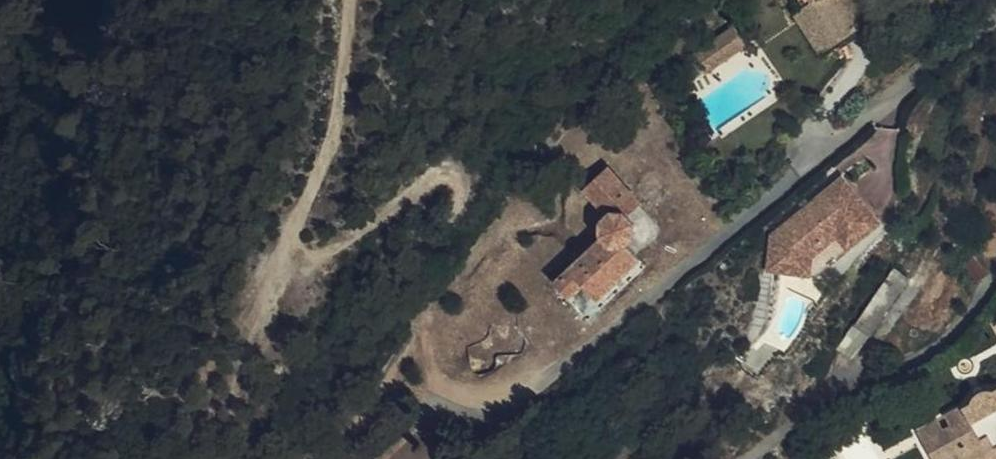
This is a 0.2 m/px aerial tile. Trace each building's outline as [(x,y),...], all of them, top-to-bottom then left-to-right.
[(800,10),(814,0),(793,0),(800,10)] [(823,50),(842,36),(816,0),(814,0),(800,10),(796,12),(823,50)] [(842,36),(871,15),(860,0),(816,0),(842,36)] [(704,73),(744,45),(732,28),(692,56),(704,73)] [(598,232),(550,277),(588,316),(643,262),(635,253),(656,233),(657,225),(639,208),(644,202),(605,165),(581,190),(601,208),(595,214),(595,228),(598,232)] [(879,218),(844,174),(773,230),(781,239),(777,257),(786,257),(814,259),(835,242),(843,252),(867,232),(864,230),(879,218)] [(814,259),(786,257),(786,269),(819,270),(843,252),(835,242),(814,259)] [(985,273),(973,255),(960,263),(973,280),(985,273)] [(856,355),(912,275),(899,266),(843,346),(856,355)] [(936,458),(995,458),(995,405),(961,423),(965,430),(958,433),(954,427),(926,440),(936,458)]
